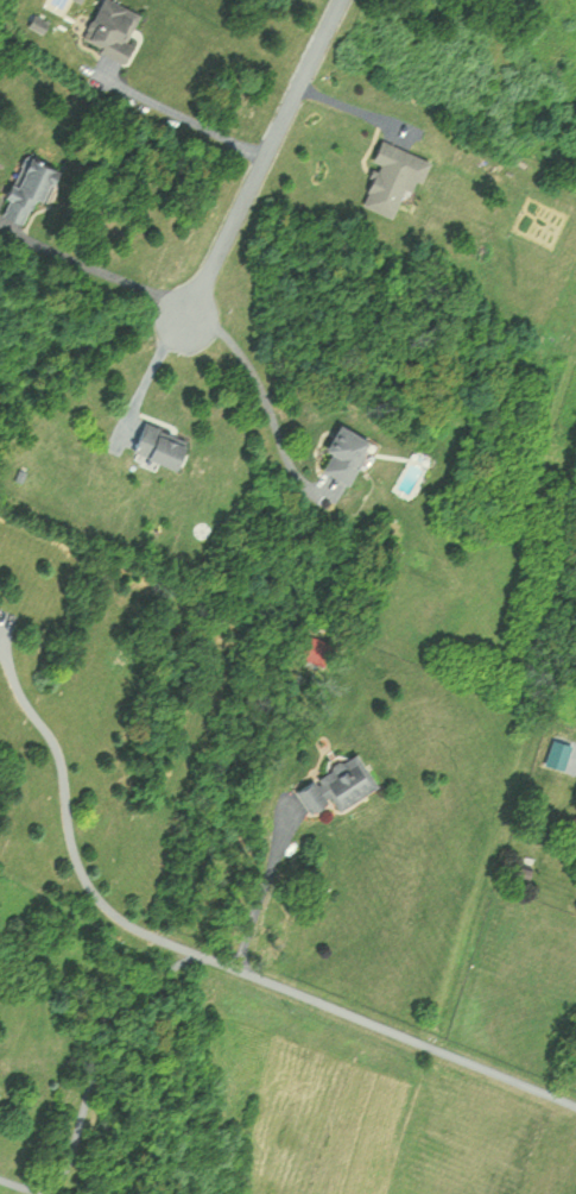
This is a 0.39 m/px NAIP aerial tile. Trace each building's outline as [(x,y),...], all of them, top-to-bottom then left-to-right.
[(134,62),(143,44),(134,39),(147,13),(122,0),(104,0),(85,37),(134,62)] [(352,199),(393,216),(418,155),(377,138),(352,199)] [(185,437),(137,420),(127,450),(175,466),(185,437)] [(319,449),(324,451),(316,469),(346,482),(365,436),(331,421),(319,449)] [(330,642),(306,633),(298,655),(322,664),(330,642)] [(327,795),(332,806),(372,787),(355,752),(291,783),(303,807),(327,795)] [(511,873),(528,876),(529,868),(513,865),(511,873)]
